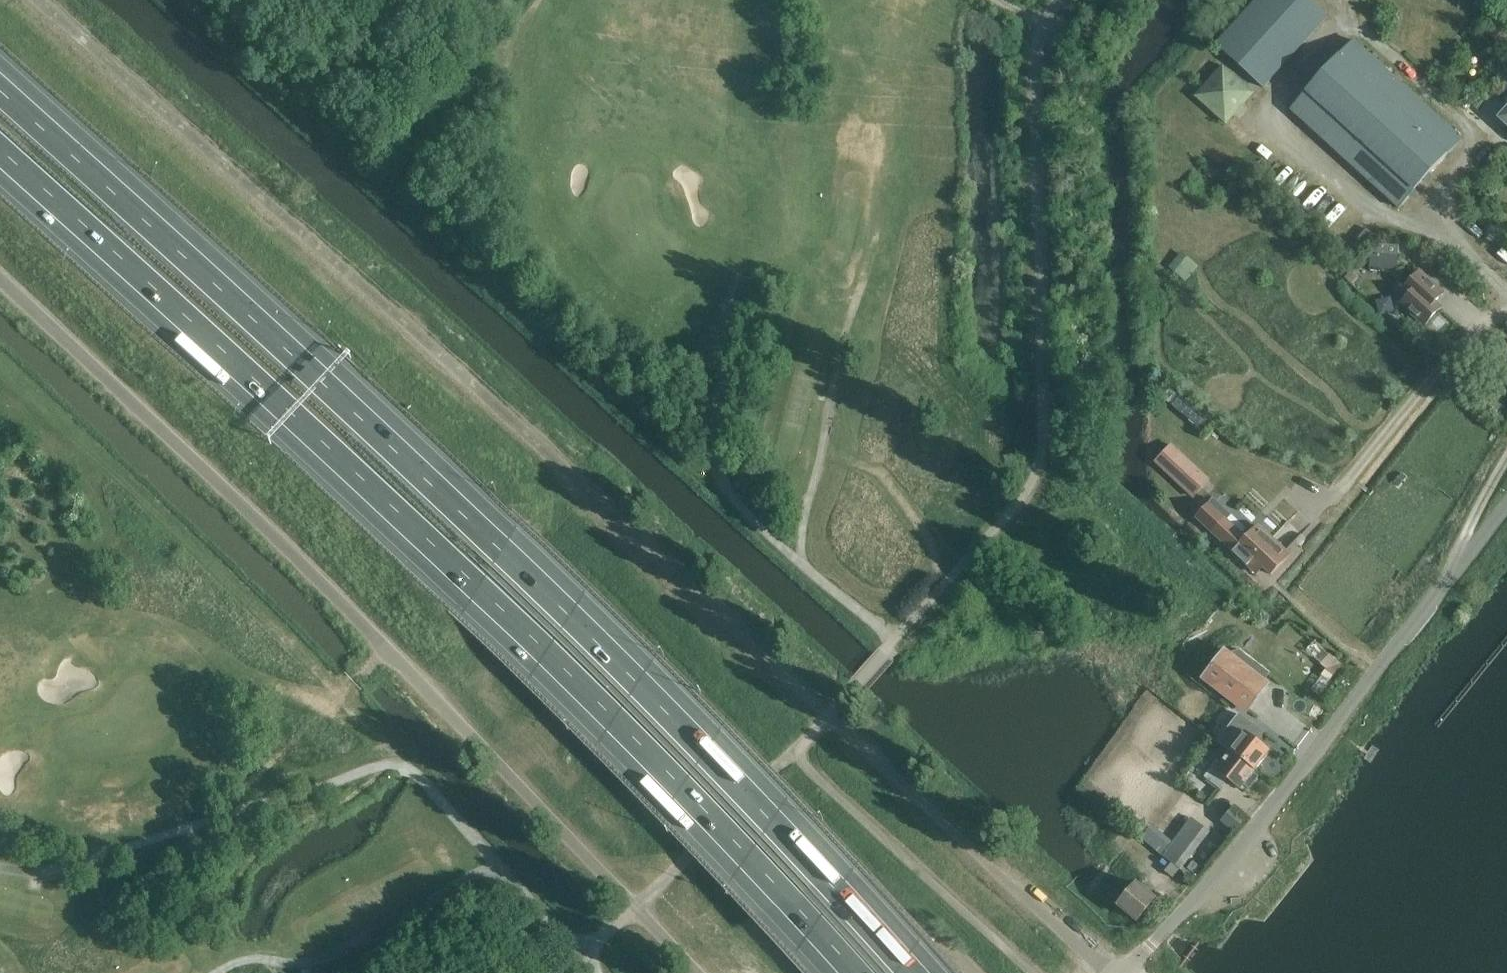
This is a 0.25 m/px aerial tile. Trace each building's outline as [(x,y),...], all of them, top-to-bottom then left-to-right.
[(1310,0),(1256,0),(1216,44),(1263,87),(1328,16),(1310,0)] [(1498,24),(1489,33),(1500,44),(1506,37),(1506,33),(1498,24)] [(1055,34),(1051,45),(1063,49),(1067,38),(1055,34)] [(1462,139),(1355,41),(1291,110),(1398,208),(1462,139)] [(1227,125),(1255,93),(1244,84),(1249,79),(1238,67),(1232,73),(1223,64),(1194,96),(1227,125)] [(1397,271),(1398,256),(1399,245),(1378,244),(1372,244),(1370,269),(1397,271)] [(1197,268),(1181,255),(1170,268),(1186,281),(1197,268)] [(1400,290),(1406,295),(1397,305),(1423,330),(1444,308),(1439,303),(1447,293),(1420,269),(1400,290)] [(1210,423),(1181,398),(1173,407),(1202,432),(1210,423)] [(1171,445),(1155,462),(1193,497),(1203,487),(1197,482),(1203,475),(1171,445)] [(1212,532),(1257,574),(1263,567),(1271,575),(1289,556),(1258,527),(1246,539),(1224,519),(1212,532)] [(1310,644),(1299,658),(1312,669),(1324,654),(1310,644)] [(1268,686),(1226,652),(1204,679),(1245,713),(1268,686)] [(1269,714),(1277,704),(1278,703),(1266,695),(1258,706),(1269,714)] [(1230,751),(1255,771),(1269,752),(1253,740),(1260,730),(1248,721),(1236,736),(1239,738),(1230,751)] [(1255,771),(1230,751),(1219,764),(1216,762),(1204,777),(1216,786),(1224,776),(1240,789),(1244,784),(1249,788),(1258,777),(1253,773),(1255,771)] [(1233,827),(1241,818),(1231,810),(1224,820),(1233,827)] [(1161,855),(1163,856),(1180,870),(1190,856),(1210,831),(1192,817),(1161,855)] [(1169,845),(1150,829),(1142,839),(1160,855),(1169,845)] [(1179,870),(1171,864),(1165,871),(1173,877),(1179,870)] [(1125,884),(1104,866),(1093,878),(1113,897),(1125,884)] [(1116,902),(1115,903),(1137,921),(1157,895),(1135,878),(1124,892),(1116,902)]
